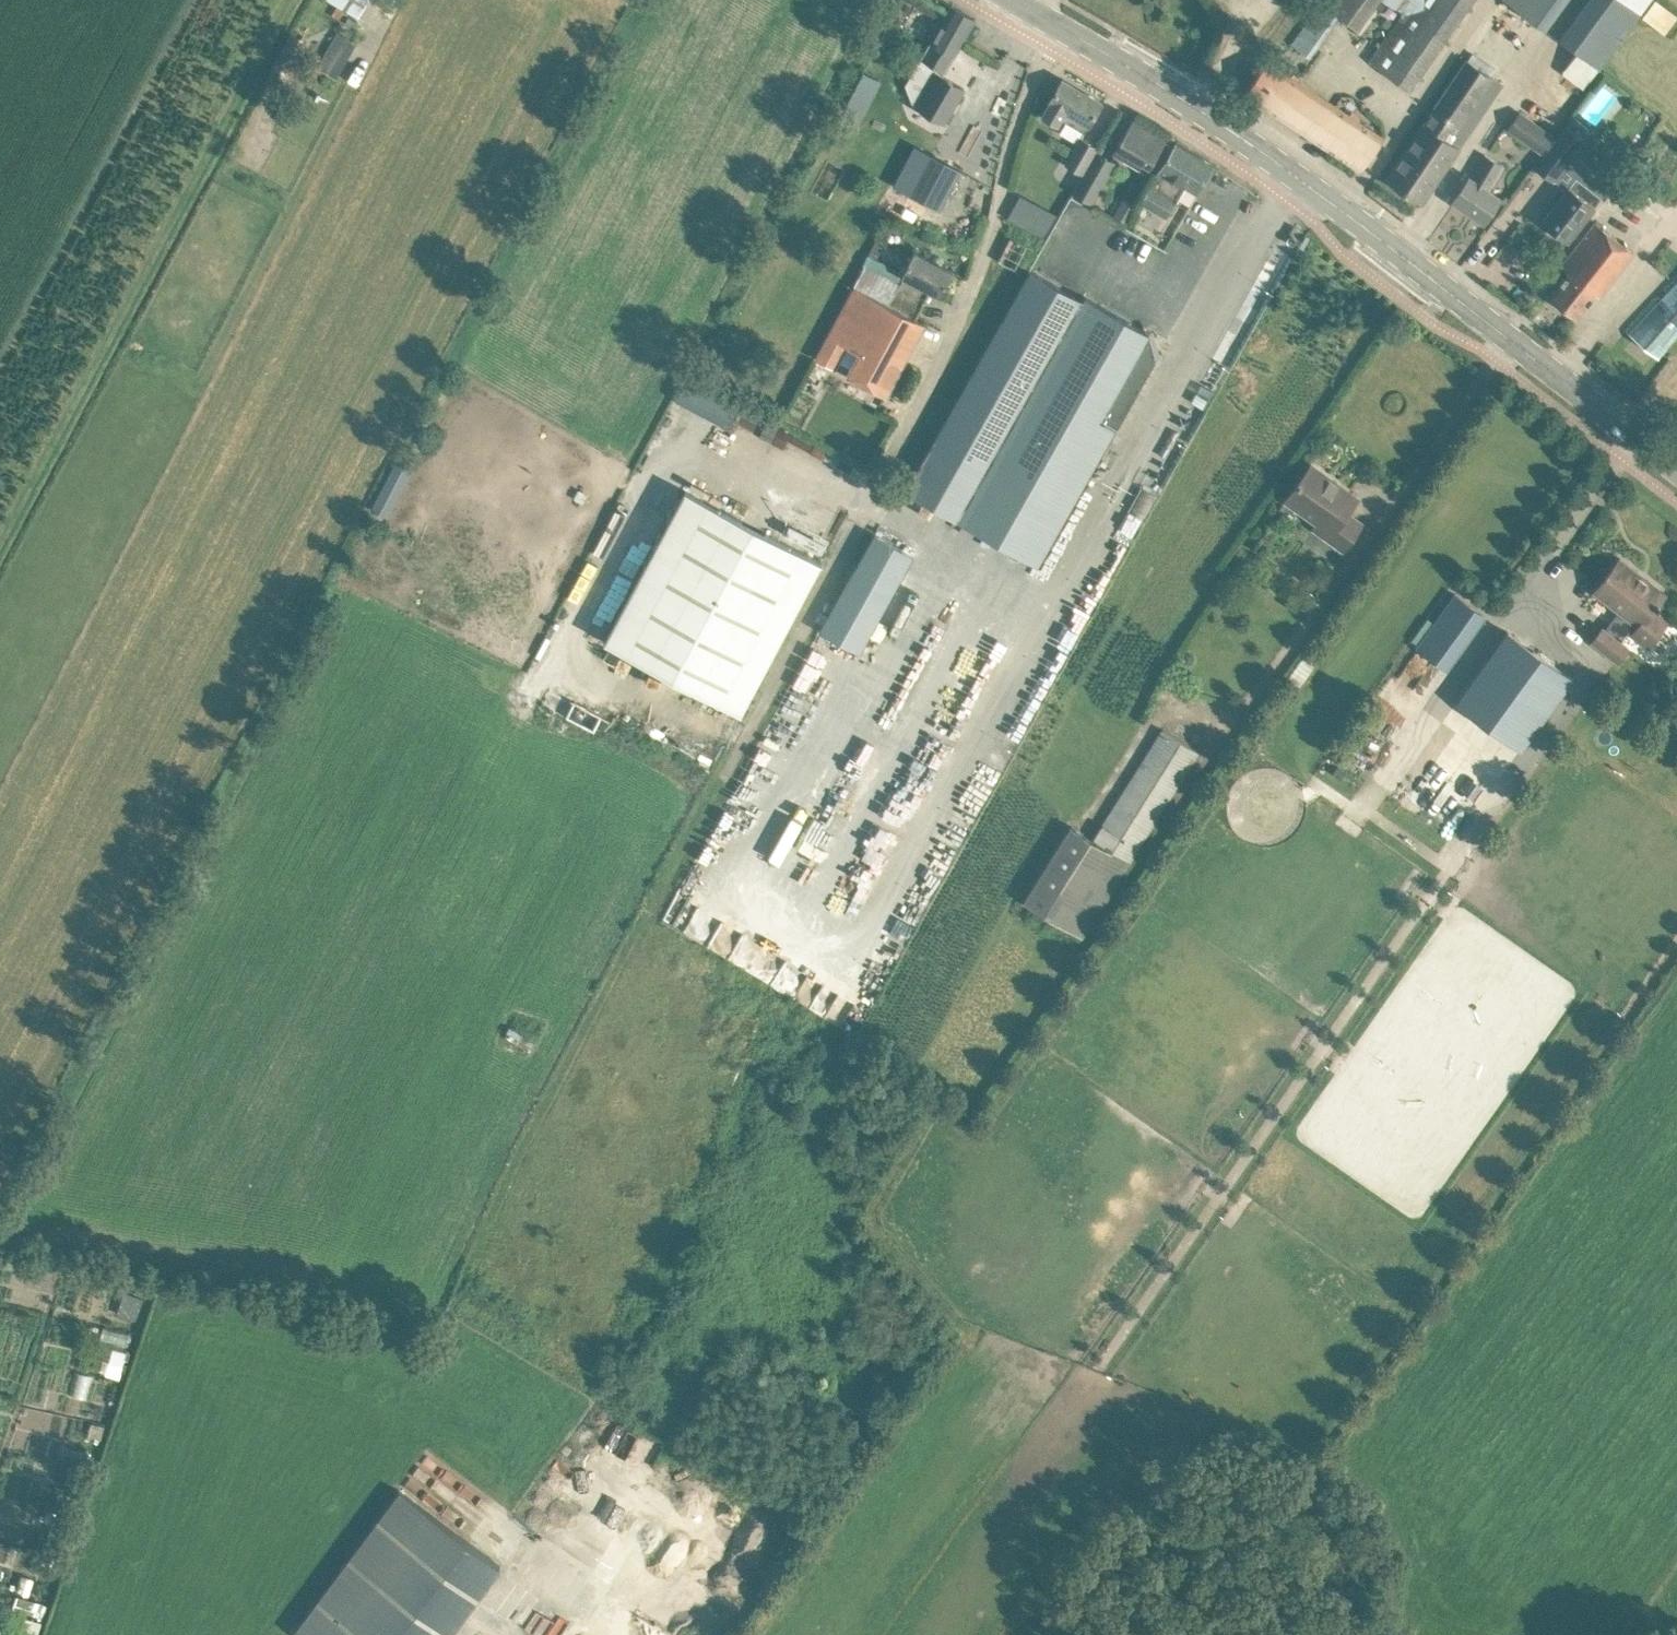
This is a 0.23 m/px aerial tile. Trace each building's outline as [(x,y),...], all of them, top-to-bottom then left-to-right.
[(360,18),(370,0),(329,0),(360,18)] [(1291,43),(1306,54),(1336,13),(1358,29),(1379,0),(1323,0),(1291,43)] [(1401,13),(1369,57),(1409,87),(1472,0),(1382,0),(1401,13)] [(1565,0),(1507,0),(1545,28),(1565,0)] [(1559,38),(1579,52),(1563,74),(1583,88),(1647,0),(1587,0),(1559,38)] [(1659,0),(1654,0),(1642,14),(1664,32),(1676,17),(1676,15),(1659,0)] [(942,75),(976,18),(952,4),(908,80),(925,90),(927,92),(918,106),(940,119),(960,86),(942,75)] [(340,33),(320,67),(339,79),(359,44),(340,33)] [(1267,59),(1245,92),(1278,114),(1299,81),(1267,59)] [(1467,60),(1424,123),(1387,178),(1422,201),(1459,146),(1443,136),(1449,128),(1454,131),(1491,76),(1467,60)] [(859,126),(881,80),(863,71),(841,118),(859,126)] [(1084,132),(1102,101),(1083,90),(1082,92),(1075,88),(1076,86),(1062,78),(1049,101),(1048,102),(1049,102),(1041,115),(1057,125),(1061,118),(1084,132)] [(1299,81),(1278,114),(1312,137),(1361,169),(1384,137),(1335,104),(1299,81)] [(1556,136),(1521,112),(1509,129),(1543,154),(1556,136)] [(1145,174),(1166,138),(1133,118),(1112,154),(1145,174)] [(1552,180),(1585,139),(1567,126),(1535,167),(1552,180)] [(1097,146),(1081,136),(1064,165),(1081,175),(1097,146)] [(1196,192),(1213,165),(1176,143),(1160,169),(1159,168),(1141,200),(1166,215),(1175,200),(1173,199),(1182,183),(1196,192)] [(915,146),(895,184),(939,207),(959,169),(915,146)] [(1090,202),(1097,190),(1113,162),(1097,152),(1073,192),(1090,202)] [(1487,191),(1504,165),(1485,154),(1470,179),(1469,178),(1454,200),(1484,221),(1499,198),(1487,191)] [(1656,176),(1669,185),(1676,174),(1676,172),(1666,163),(1656,176)] [(1561,235),(1568,240),(1602,197),(1576,176),(1542,220),(1548,225),(1548,231),(1556,237),(1561,235)] [(1021,194),(1008,217),(1044,237),(1057,213),(1021,194)] [(1598,294),(1632,252),(1595,222),(1561,265),(1569,272),(1551,295),(1577,316),(1595,292),(1598,294)] [(1015,268),(1027,244),(1010,236),(998,260),(1015,268)] [(940,295),(953,270),(915,250),(901,275),(904,276),(901,283),(866,264),(855,285),(890,303),(890,304),(916,318),(931,290),(940,295)] [(1116,427),(1156,357),(1152,355),(1154,351),(1150,338),(1146,335),(1148,332),(1085,296),(1083,299),(1031,270),(906,490),(1038,564),(1115,426),(1116,427)] [(1629,333),(1658,357),(1672,340),(1676,334),(1676,275),(1629,333)] [(886,393),(924,322),(916,318),(890,304),(890,303),(855,285),(817,356),(835,366),(847,342),(860,349),(859,351),(855,352),(852,357),(853,361),(848,372),(886,393)] [(687,377),(678,394),(724,420),(734,403),(687,377)] [(1347,512),(1357,497),(1336,482),(1335,483),(1326,477),(1327,475),(1311,464),(1286,499),(1331,531),(1326,538),(1343,549),(1362,522),(1347,512)] [(383,475),(371,499),(390,508),(401,485),(383,475)] [(605,642),(740,714),(820,564),(685,492),(605,642)] [(875,532),(869,542),(821,628),(861,651),(914,554),(875,532)] [(1659,601),(1665,593),(1620,557),(1594,590),(1619,610),(1605,628),(1603,627),(1592,641),(1618,661),(1629,647),(1620,641),(1628,630),(1648,646),(1667,621),(1652,609),(1656,605),(1657,606),(1660,602),(1659,601)] [(1447,668),(1485,614),(1455,593),(1417,646),(1447,668)] [(1572,677),(1508,631),(1457,701),(1521,748),(1572,677)] [(1185,653),(1182,657),(1183,662),(1188,665),(1192,664),(1195,660),(1194,655),(1190,652),(1185,653)] [(1127,862),(1196,753),(1161,732),(1094,836),(1072,822),(1025,898),(1084,934),(1127,862)] [(512,1027),(505,1037),(531,1053),(537,1042),(512,1027)] [(124,1291),(116,1313),(136,1320),(143,1298),(124,1291)] [(113,1349),(105,1374),(120,1378),(128,1353),(113,1349)] [(90,1397),(96,1376),(77,1370),(71,1392),(90,1397)] [(94,1422),(91,1435),(103,1438),(106,1425),(94,1422)] [(625,1454),(637,1435),(619,1425),(607,1443),(625,1454)] [(69,1465),(65,1483),(71,1484),(75,1467),(69,1465)] [(288,1628),(298,1634),(441,1634),(511,1542),(409,1465),(288,1628)] [(70,1489),(66,1502),(81,1505),(85,1493),(70,1489)] [(48,1508),(45,1521),(58,1524),(61,1511),(48,1508)] [(22,1575),(17,1592),(30,1596),(34,1579),(22,1575)] [(17,1596),(14,1607),(44,1617),(48,1606),(17,1596)] [(18,1634),(38,1634),(42,1623),(24,1617),(18,1634)]
